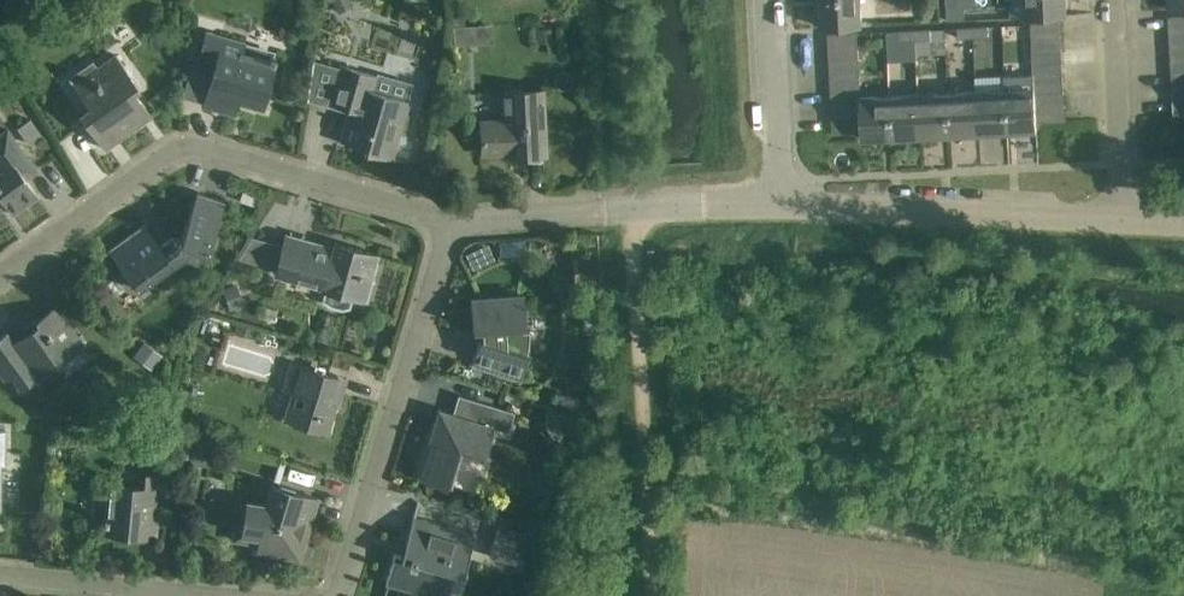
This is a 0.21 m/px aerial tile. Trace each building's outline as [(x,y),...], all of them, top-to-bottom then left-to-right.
[(339,13),(354,5),(351,0),(333,0),(339,13)] [(861,0),(819,0),(821,27),(862,25),(861,0)] [(1026,16),(1067,14),(1066,0),(1025,0),(1026,16)] [(1169,9),(1183,8),(1183,0),(1169,0),(1169,9)] [(1183,30),(1183,15),(1168,16),(1169,30),(1183,30)] [(1032,38),(1061,36),(1060,22),(1031,23),(1032,38)] [(988,25),(973,26),(974,37),(989,36),(988,25)] [(974,37),(973,26),(958,27),(958,38),(974,37)] [(457,29),(453,29),(453,31),(454,48),(474,47),(473,29),(457,29)] [(900,40),(916,40),(915,29),(900,30),(900,40)] [(930,29),(915,29),(916,40),(931,39),(930,29)] [(1169,30),(1170,44),(1183,44),(1183,30),(1169,30)] [(207,31),(201,51),(217,56),(209,86),(238,94),(237,99),(262,106),(276,55),(270,53),(269,58),(242,50),(244,41),(207,31)] [(829,48),(858,46),(857,32),(828,34),(829,48)] [(1061,36),(1032,38),(1032,52),(1062,50),(1061,36)] [(1170,44),(1171,58),(1183,58),(1183,44),(1170,44)] [(830,62),(859,60),(858,46),(829,48),(830,62)] [(1032,52),(1033,66),(1063,64),(1062,50),(1032,52)] [(139,86),(125,67),(117,57),(108,63),(112,70),(83,91),(92,104),(79,113),(105,148),(144,120),(138,112),(146,106),(134,90),(139,86)] [(1171,58),(1172,72),(1183,72),(1183,58),(1171,58)] [(830,76),(860,74),(859,60),(830,62),(830,76)] [(340,64),(336,79),(329,103),(355,110),(346,141),(364,146),(363,150),(393,159),(410,100),(376,90),(380,75),(340,64)] [(1033,66),(1034,80),(1063,78),(1063,64),(1033,66)] [(1172,72),(1172,86),(1183,86),(1183,72),(1172,72)] [(1037,122),(1034,88),(1033,73),(1005,74),(1007,131),(1037,129),(1037,122)] [(860,74),(830,76),(831,90),(860,88),(860,74)] [(1035,88),(1035,94),(1064,92),(1063,78),(1034,80),(1034,88),(1035,88)] [(1173,100),(1183,100),(1183,86),(1172,86),(1173,100)] [(860,97),(861,97),(860,88),(831,90),(832,104),(861,102),(860,97)] [(979,132),(1007,131),(1005,89),(976,91),(979,132)] [(481,122),(481,129),(482,153),(507,152),(507,156),(545,154),(542,90),(504,91),(506,121),(481,122)] [(948,92),(950,134),(979,132),(976,91),(948,92)] [(950,134),(948,92),(919,94),(921,135),(950,134)] [(1064,92),(1035,94),(1036,108),(1065,106),(1064,92)] [(921,135),(919,94),(890,95),(892,137),(921,135)] [(862,138),(892,137),(890,95),(861,97),(860,97),(861,102),(861,116),(862,116),(862,131),(862,138)] [(1173,100),(1174,115),(1183,114),(1183,100),(1173,100)] [(861,116),(861,102),(832,104),(832,118),(861,116)] [(1065,120),(1065,106),(1036,108),(1037,122),(1065,120)] [(861,116),(832,118),(833,132),(862,131),(862,116),(861,116)] [(9,130),(7,128),(0,133),(0,210),(6,205),(12,214),(38,195),(23,174),(35,166),(9,130)] [(208,249),(217,223),(225,200),(197,191),(180,240),(173,237),(160,246),(144,224),(109,249),(137,290),(185,255),(197,258),(201,247),(208,249)] [(286,234),(275,274),(327,289),(324,299),(329,304),(342,307),(349,306),(352,295),(357,297),(362,275),(372,278),(378,255),(335,243),(332,252),(317,248),(318,243),(286,234)] [(253,236),(247,261),(267,265),(273,240),(253,236)] [(526,331),(525,318),(524,293),(470,297),(473,329),(482,328),(483,339),(479,338),(473,358),(523,373),(528,354),(527,353),(528,347),(530,336),(529,330),(526,331)] [(70,325),(56,305),(32,322),(34,326),(13,341),(7,332),(0,337),(0,372),(5,379),(11,376),(21,390),(84,345),(70,325)] [(144,341),(133,355),(152,369),(163,355),(144,341)] [(338,375),(315,368),(293,362),(285,388),(294,391),(285,419),(327,432),(336,403),(330,402),(338,375)] [(551,404),(571,410),(575,397),(555,391),(551,404)] [(458,394),(453,413),(439,409),(417,477),(451,487),(463,447),(485,454),(493,427),(508,431),(514,411),(458,394)] [(562,440),(570,417),(546,410),(545,423),(551,435),(562,440)] [(1,429),(0,429),(0,465),(8,465),(8,430),(1,429)] [(161,501),(164,477),(164,474),(148,472),(147,485),(109,481),(104,532),(145,536),(148,499),(161,501)] [(313,511),(307,510),(312,496),(271,483),(265,503),(246,500),(241,534),(259,536),(257,551),(292,556),(294,549),(296,550),(299,539),(304,540),(313,511)] [(475,535),(438,523),(413,516),(402,555),(395,553),(386,582),(420,592),(423,581),(442,586),(447,569),(464,574),(475,535)] [(507,527),(498,558),(521,564),(530,534),(529,533),(507,527)]
